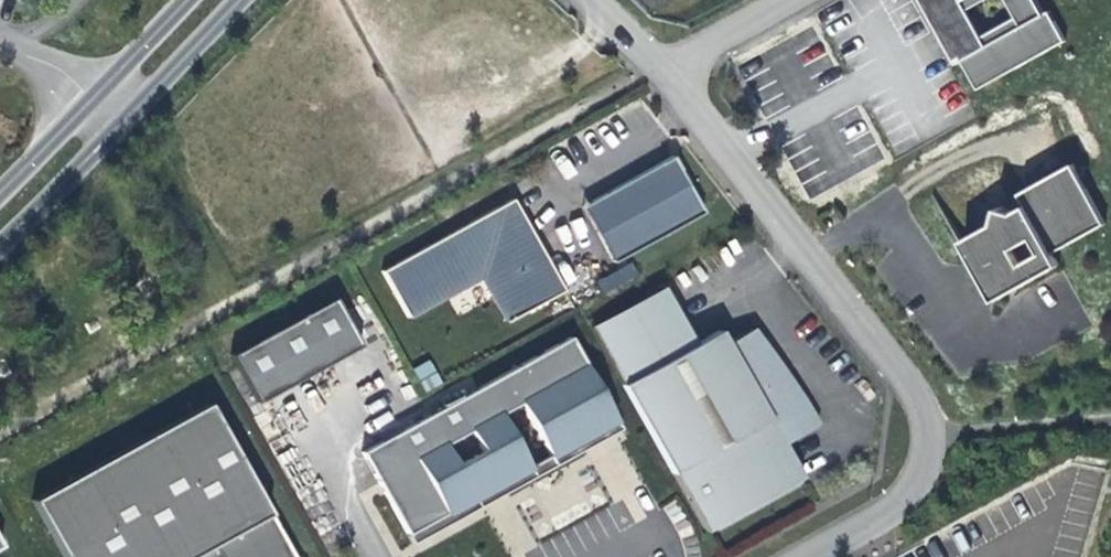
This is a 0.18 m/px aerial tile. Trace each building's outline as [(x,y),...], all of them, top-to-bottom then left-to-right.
[(976,91),(1064,43),(1046,12),(1040,15),(1032,0),(925,0),(948,41),(976,91)] [(670,159),(592,204),(624,259),(624,260),(702,215),(687,189),(670,159)] [(989,225),(958,242),(976,273),(992,302),(1056,265),(1049,253),(1102,224),(1070,164),(1016,193),(1022,206),(1009,212),(994,208),(989,225)] [(509,199),(379,272),(405,319),(477,279),(502,323),(560,291),(509,199)] [(613,265),(624,259),(592,204),(582,210),(613,265)] [(606,292),(638,279),(633,265),(600,278),(606,292)] [(359,345),(333,297),(230,354),(257,402),(359,345)] [(718,332),(621,385),(683,495),(700,485),(722,524),(800,481),(781,447),(815,428),(785,374),(758,326),(725,345),(718,332)] [(569,336),(361,451),(407,534),(529,466),(499,413),(518,402),(548,455),(614,418),(569,336)] [(431,359),(414,367),(425,392),(442,384),(431,359)] [(620,428),(614,418),(548,455),(518,402),(499,413),(529,466),(407,534),(412,544),(544,470),(620,428)] [(266,520),(204,407),(34,499),(66,556),(197,556),(266,520)] [(700,485),(683,495),(704,534),(722,524),(700,485)] [(197,556),(286,556),(266,520),(197,556)]
